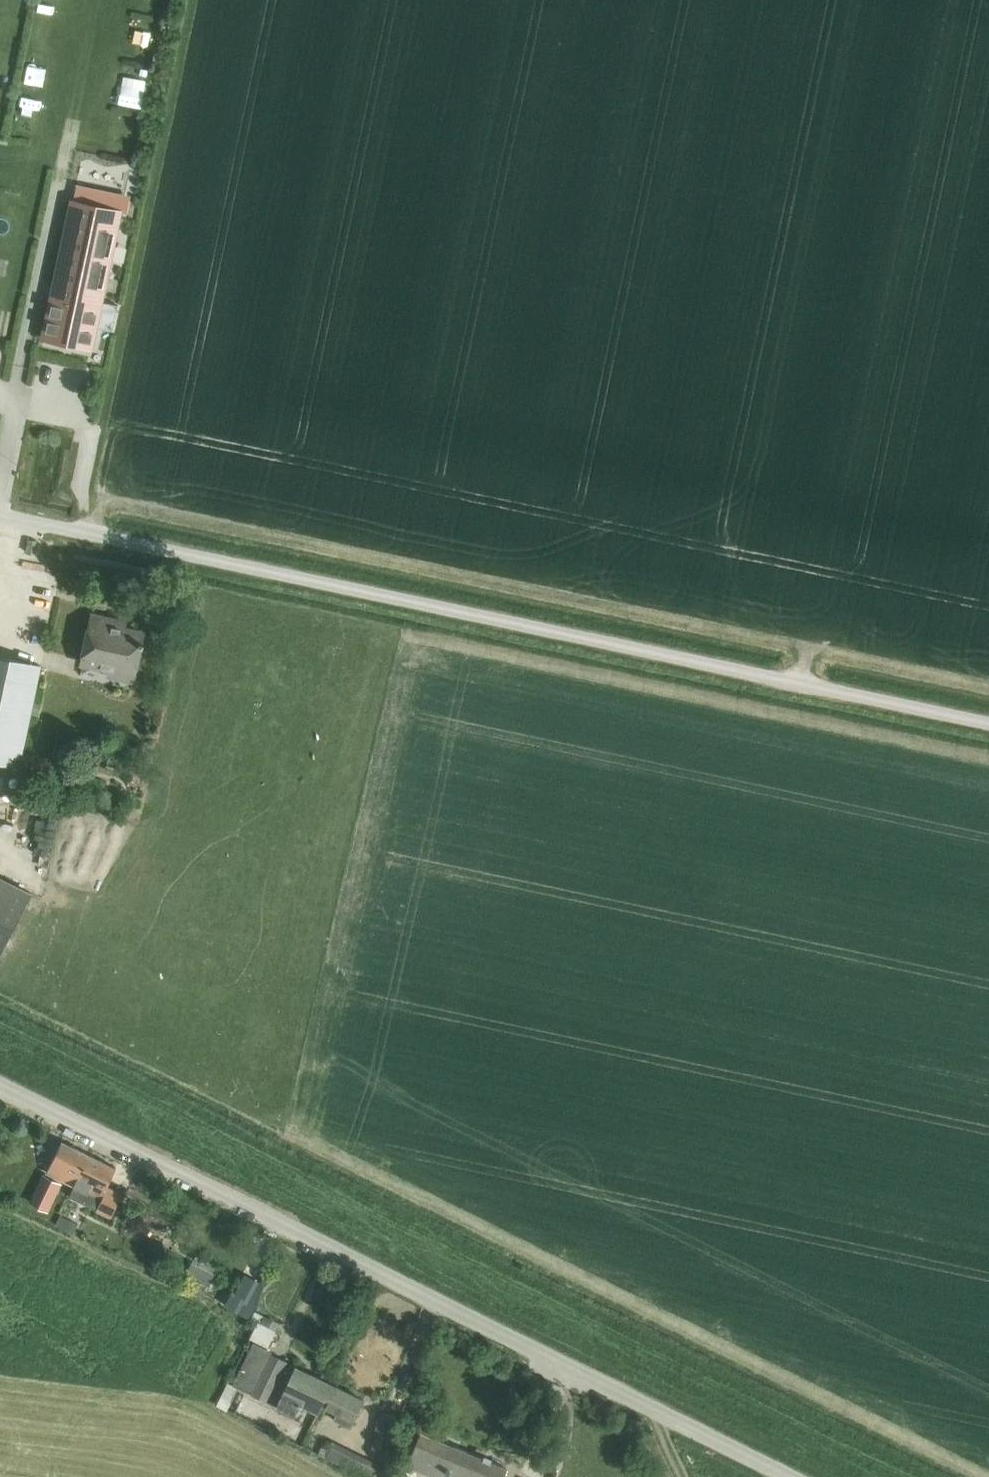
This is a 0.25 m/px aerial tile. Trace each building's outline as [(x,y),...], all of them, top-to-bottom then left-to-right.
[(73,204),(45,339),(68,344),(91,349),(119,213),(96,209),(73,204)] [(93,614),(81,667),(109,673),(108,679),(133,684),(144,631),(115,625),(116,619),(93,614)] [(20,768),(42,666),(0,657),(0,764),(20,768)] [(31,894),(0,878),(0,956),(31,894)] [(47,1174),(74,1187),(90,1155),(63,1142),(47,1174)] [(90,1155),(74,1187),(75,1188),(70,1198),(99,1212),(110,1218),(121,1195),(107,1188),(117,1169),(90,1155)] [(63,1184),(43,1175),(30,1202),(50,1211),(63,1184)] [(225,1295),(219,1306),(230,1312),(231,1310),(244,1316),(247,1312),(251,1304),(255,1306),(263,1289),(264,1287),(243,1278),(235,1296),(233,1300),(225,1295)] [(258,1322),(250,1339),(268,1348),(275,1331),(258,1322)] [(233,1385),(229,1383),(228,1383),(221,1398),(230,1403),(237,1388),(251,1394),(250,1396),(267,1404),(268,1402),(295,1415),(300,1405),(315,1412),(320,1403),(329,1383),(296,1367),(296,1366),(271,1354),(272,1352),(254,1343),(233,1385)] [(320,1403),(315,1412),(319,1414),(322,1408),(336,1415),(334,1420),(352,1429),(365,1401),(329,1383),(320,1403)] [(378,1412),(372,1450),(389,1453),(395,1415),(378,1412)] [(407,1468),(429,1476),(503,1476),(507,1468),(423,1432),(407,1468)]
